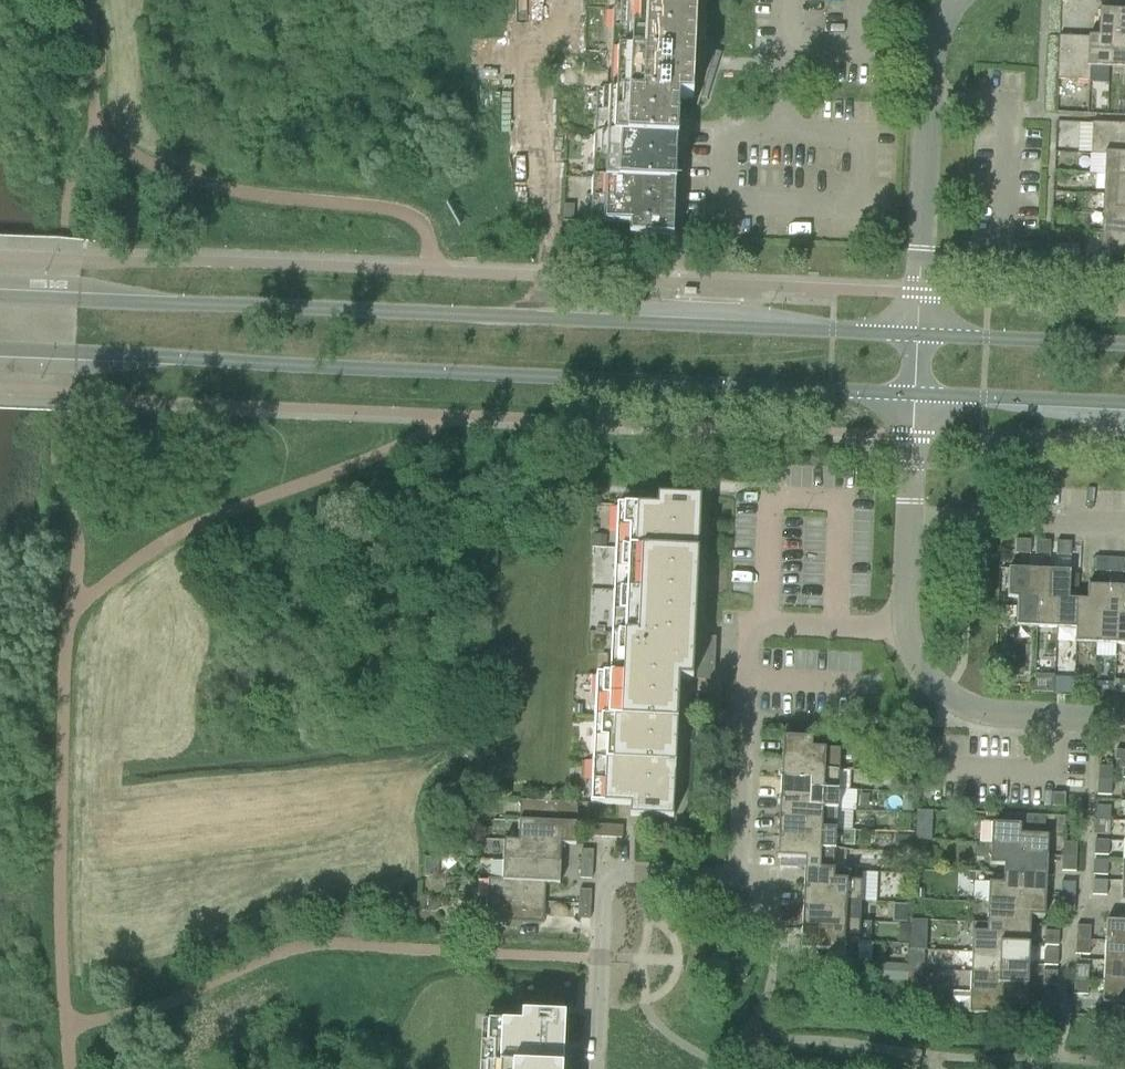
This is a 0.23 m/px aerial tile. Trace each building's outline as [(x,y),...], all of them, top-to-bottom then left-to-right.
[(609,94),(596,93),(590,223),(630,225),(629,235),(673,237),(679,99),(692,100),(692,99),(698,100),(696,107),(697,108),(699,100),(706,100),(706,99),(701,98),(712,64),(694,59),(695,43),(697,0),(613,0),(609,94)] [(1099,38),(1091,38),(1090,68),(1108,68),(1109,39),(1120,39),(1121,11),(1100,10),(1099,38)] [(1121,11),(1120,39),(1109,39),(1108,68),(1124,69),(1124,11),(1121,11)] [(1090,68),(1091,38),(1058,37),(1057,80),(1089,82),(1090,68)] [(1105,156),(1124,157),(1124,125),(1092,123),(1090,156),(1105,156)] [(1104,174),(1124,175),(1124,157),(1105,156),(1104,174)] [(1103,194),(1124,195),(1124,175),(1104,174),(1103,194)] [(1102,214),(1124,215),(1124,195),(1103,194),(1102,214)] [(1101,234),(1124,235),(1124,215),(1102,214),(1101,234)] [(1101,234),(1099,266),(1124,267),(1124,235),(1101,234)] [(596,675),(590,804),(630,806),(630,817),(673,819),(679,681),(692,681),(713,682),(715,639),(694,638),(700,499),(657,497),(657,508),(617,506),(610,676),(596,675)] [(1030,555),(1030,541),(1016,540),(1015,554),(1030,555)] [(1050,542),(1035,541),(1035,555),(1050,556),(1050,542)] [(1071,543),(1056,542),(1055,556),(1070,557),(1071,543)] [(1109,573),(1109,559),(1095,558),(1094,572),(1109,573)] [(1109,559),(1109,573),(1123,573),(1124,559),(1109,559)] [(1028,599),(1029,570),(1008,569),(1007,599),(1017,599),(1015,627),(1036,628),(1038,599),(1028,599)] [(1049,571),(1029,570),(1028,599),(1038,599),(1036,628),(1056,628),(1058,600),(1048,599),(1049,571)] [(1070,572),(1049,571),(1048,599),(1058,600),(1056,628),(1075,629),(1075,643),(1077,600),(1068,600),(1070,572)] [(1077,600),(1075,643),(1095,644),(1097,615),(1107,616),(1108,587),(1087,586),(1086,600),(1077,600)] [(1095,644),(1115,645),(1117,616),(1124,616),(1124,588),(1108,587),(1107,616),(1097,615),(1095,644)] [(1115,645),(1124,645),(1124,616),(1117,616),(1115,645)] [(1033,676),(1033,694),(1053,695),(1054,677),(1033,676)] [(839,770),(840,750),(812,749),(812,739),(783,738),(782,758),(810,760),(810,768),(839,770)] [(782,758),(781,778),(809,780),(809,789),(838,790),(839,770),(810,768),(810,760),(782,758)] [(1098,767),(1097,781),(1111,782),(1112,767),(1098,767)] [(781,778),(780,798),(808,799),(808,809),(837,810),(838,790),(809,789),(809,780),(781,778)] [(1111,782),(1097,781),(1096,795),(1111,796),(1111,782)] [(1052,794),(1052,806),(1051,807),(1065,807),(1065,794),(1052,794)] [(808,799),(780,798),(779,818),(807,819),(807,828),(836,830),(837,810),(808,809),(808,799)] [(520,801),(519,822),(576,824),(577,804),(520,801)] [(902,803),(901,812),(913,812),(913,803),(902,803)] [(1095,821),(1109,821),(1110,807),(1096,806),(1095,821)] [(918,810),(918,830),(948,831),(949,811),(918,810)] [(1005,815),(1005,824),(991,823),(990,844),(1019,845),(1018,855),(1047,857),(1048,836),(1044,836),(1045,817),(1005,815)] [(779,818),(778,838),(807,839),(806,849),(835,850),(836,830),(807,828),(807,819),(779,818)] [(1109,821),(1095,821),(1095,835),(1109,836),(1109,821)] [(519,822),(518,841),(518,842),(561,844),(561,845),(575,845),(576,824),(519,822)] [(608,838),(608,826),(594,825),(593,838),(608,838)] [(623,826),(608,826),(608,838),(622,839),(623,826)] [(916,831),(915,840),(931,841),(931,832),(916,831)] [(896,836),(895,853),(908,853),(908,837),(896,836)] [(807,839),(778,838),(777,859),(805,860),(804,869),(834,871),(835,850),(806,849),(807,839)] [(504,840),(503,861),(560,864),(561,845),(561,844),(518,842),(518,841),(504,840)] [(1094,841),(1094,855),(1108,856),(1108,841),(1094,841)] [(1062,843),(1062,857),(1076,858),(1077,843),(1062,843)] [(1019,845),(990,844),(990,865),(1003,865),(1003,875),(1046,876),(1047,857),(1018,855),(1019,845)] [(580,865),(592,866),(593,851),(581,850),(580,865)] [(1076,858),(1062,857),(1061,872),(1075,872),(1076,858)] [(503,861),(502,880),(502,881),(545,883),(545,884),(559,884),(560,864),(503,861)] [(1093,861),(1093,875),(1107,876),(1107,861),(1093,861)] [(592,866),(580,865),(579,879),(592,879),(592,866)] [(804,869),(803,890),(832,891),(832,901),(860,902),(861,879),(834,878),(834,871),(804,869)] [(988,883),(988,904),(1016,905),(1017,895),(1045,896),(1046,876),(1003,875),(1003,883),(988,883)] [(488,879),(487,900),(544,903),(545,884),(545,883),(502,881),(502,880),(488,879)] [(1092,881),(1092,895),(1106,896),(1106,881),(1092,881)] [(1060,897),(1074,898),(1075,883),(1061,883),(1060,897)] [(579,890),(578,905),(590,905),(591,891),(579,890)] [(803,890),(802,909),(831,910),(831,921),(859,922),(860,902),(832,901),(832,891),(803,890)] [(1016,905),(988,904),(987,924),(1030,926),(1030,917),(1044,917),(1045,896),(1017,895),(1016,905)] [(1074,898),(1060,897),(1059,911),(1073,912),(1074,898)] [(544,903),(487,900),(486,921),(543,924),(544,903)] [(590,905),(578,905),(577,919),(590,920),(590,905)] [(831,910),(802,909),(801,930),(830,931),(830,941),(858,942),(859,922),(831,921),(831,910)] [(1105,942),(1124,943),(1124,922),(1106,921),(1105,942)] [(911,922),(909,951),(924,952),(925,952),(927,923),(911,922)] [(1030,926),(987,924),(986,933),(972,932),(971,953),(1000,954),(1000,944),(1029,946),(1030,926)] [(900,926),(899,945),(909,945),(910,926),(900,926)] [(1075,941),(1090,941),(1090,927),(1076,926),(1075,941)] [(830,931),(801,930),(801,950),(828,952),(828,962),(857,963),(858,942),(830,941),(830,931)] [(1058,947),(1058,932),(1044,931),(1044,946),(1058,947)] [(1090,941),(1075,941),(1075,955),(1089,956),(1090,941)] [(1105,942),(1104,962),(1124,963),(1124,943),(1105,942)] [(971,953),(970,973),(999,974),(999,964),(1028,965),(1029,946),(1000,944),(1000,954),(971,953)] [(1057,967),(1058,952),(1043,951),(1043,966),(1057,967)] [(1104,962),(1103,982),(1124,983),(1124,963),(1104,962)] [(906,966),(880,964),(879,981),(905,983),(906,966)] [(999,974),(970,973),(969,993),(998,994),(998,984),(1027,985),(1028,965),(999,964),(999,974)] [(1074,966),(1074,980),(1088,981),(1088,967),(1074,966)] [(1056,986),(1057,972),(1042,971),(1042,986),(1056,986)] [(1088,981),(1074,980),(1073,995),(1087,995),(1088,981)] [(1103,982),(1102,1003),(1124,1004),(1124,983),(1103,982)] [(998,994),(969,993),(969,1014),(998,1015),(999,1005),(1026,1006),(1027,985),(998,984),(998,994)] [(1041,1006),(1055,1007),(1056,993),(1041,992),(1041,1006)] [(482,1022),(480,1068),(563,1068),(565,1015),(522,1013),(521,1024),(482,1022)]
